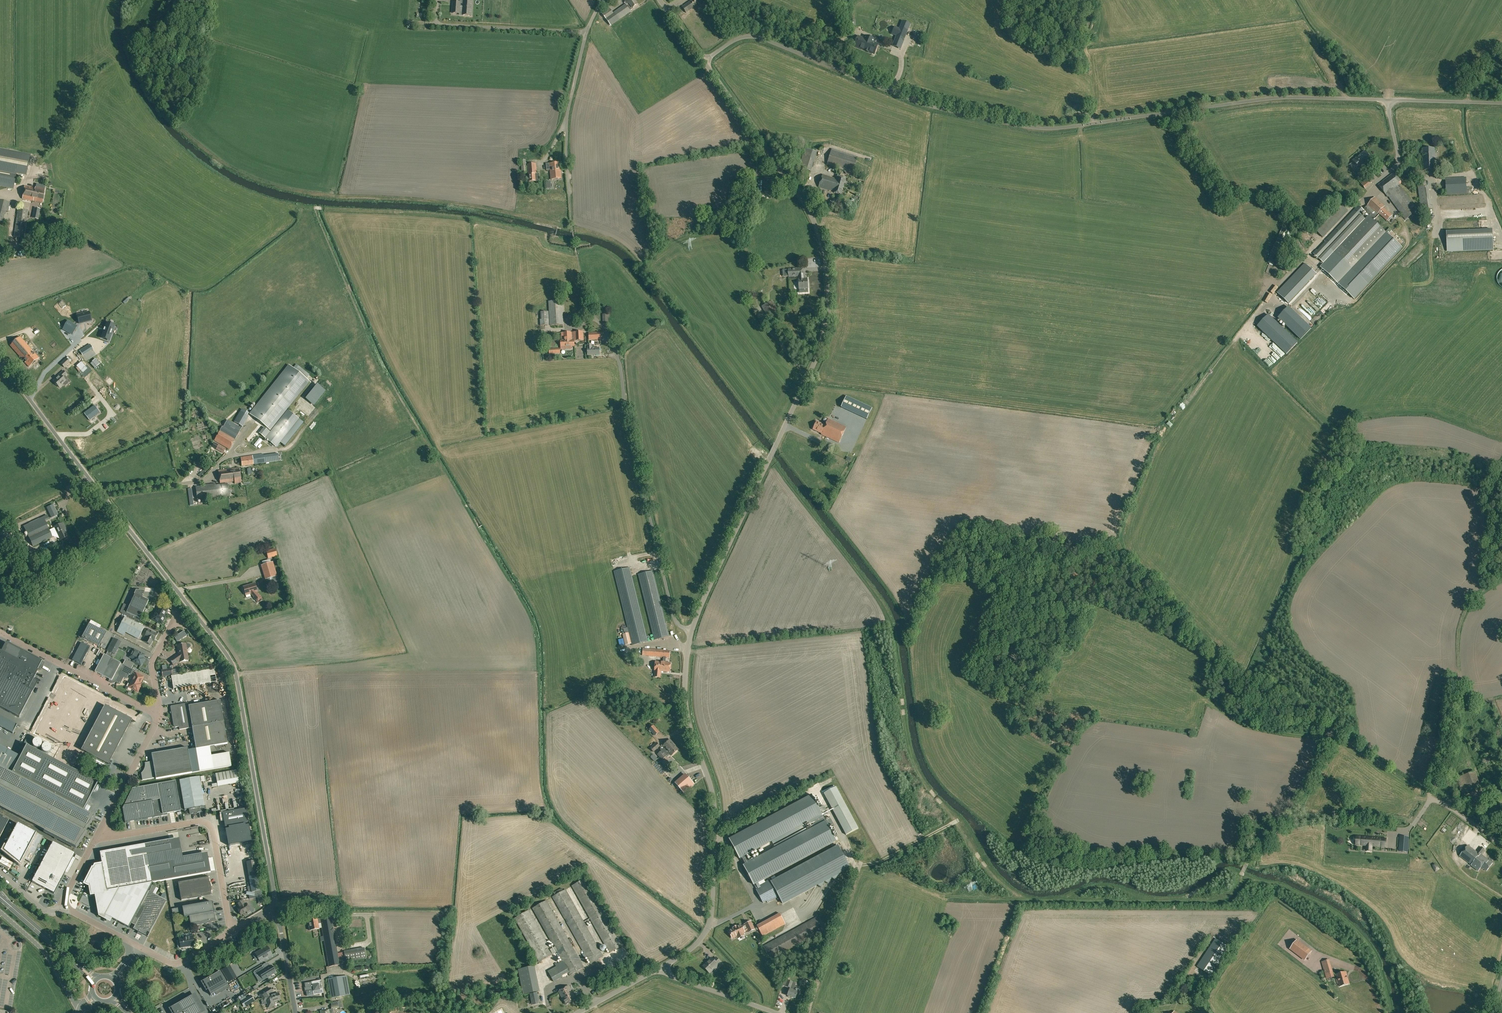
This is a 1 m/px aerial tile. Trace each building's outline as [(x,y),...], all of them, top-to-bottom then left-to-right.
[(453,2),(453,13),(459,14),(459,12),(462,12),(462,15),(472,16),(473,1),(463,0),(463,5),(460,5),(460,3),(453,2)] [(635,0),(627,0),(626,1),(628,4),(626,5),(630,10),(632,9),(632,10),(638,5),(635,0)] [(691,1),(682,7),(686,12),(700,3),(698,0),(691,0),(691,1)] [(626,5),(626,4),(613,14),(606,19),(610,25),(630,11),(630,10),(626,5)] [(606,19),(613,14),(610,9),(602,14),(606,19)] [(902,44),(910,25),(902,22),(894,41),(902,44)] [(856,47),(874,54),(878,43),(873,41),(874,39),(865,36),(865,38),(861,36),(858,44),(856,47)] [(799,167),(810,171),(817,152),(805,148),(799,167)] [(1435,148),(1422,149),(1423,170),(1436,170),(1435,148)] [(853,172),(857,157),(832,149),(827,164),(853,172)] [(17,174),(26,176),(30,156),(0,150),(0,174),(11,176),(16,177),(17,174)] [(1362,168),(1365,165),(1369,162),(1368,161),(1371,159),(1365,151),(1353,161),(1358,167),(1355,170),(1360,175),(1365,171),(1362,168)] [(555,170),(561,170),(561,169),(560,169),(560,162),(546,164),(546,170),(550,169),(550,171),(555,171),(555,170)] [(528,165),(529,174),(529,181),(540,180),(539,173),(537,173),(536,164),(528,165)] [(555,171),(550,171),(551,179),(562,178),(561,170),(555,170),(555,171)] [(1389,196),(1405,219),(1417,210),(1399,185),(1402,183),(1395,172),(1392,174),(1379,185),(1388,197),(1389,196)] [(16,177),(11,176),(0,174),(0,186),(14,189),(16,177)] [(819,187),(830,190),(834,192),(834,193),(841,195),(845,180),(843,179),(843,177),(838,175),(836,179),(834,178),(823,174),(819,187)] [(1469,186),(1466,187),(1466,177),(1445,178),(1446,194),(1467,193),(1466,191),(1470,191),(1469,186)] [(1422,211),(1432,210),(1430,191),(1429,186),(1427,187),(1425,178),(1417,179),(1418,184),(1417,184),(1422,211)] [(43,203),(45,188),(35,187),(35,188),(25,185),(22,199),(43,203)] [(1385,207),(1375,197),(1368,205),(1377,214),(1378,213),(1383,208),(1385,207)] [(3,222),(6,211),(8,212),(10,203),(8,202),(0,200),(0,221),(3,222)] [(1316,250),(1313,253),(1319,259),(1324,263),(1334,253),(1365,219),(1361,215),(1365,211),(1363,210),(1359,205),(1325,241),(1325,242),(1317,251),(1316,250)] [(1341,205),(1316,231),(1322,236),(1323,237),(1348,211),(1341,205)] [(1367,205),(1363,210),(1373,219),(1377,214),(1367,205)] [(29,210),(21,209),(18,208),(17,215),(14,237),(25,238),(29,210)] [(1392,216),(1383,208),(1378,213),(1388,222),(1392,216)] [(1324,263),(1320,267),(1339,284),(1352,270),(1387,233),(1368,215),(1365,219),(1334,253),(1324,263)] [(1447,231),(1448,250),(1493,248),(1492,229),(1447,231)] [(43,237),(38,233),(32,240),(37,245),(43,237)] [(1352,270),(1339,284),(1354,299),(1368,285),(1403,248),(1387,233),(1352,270)] [(1317,274),(1305,263),(1277,292),(1289,304),(1317,274)] [(788,270),(785,270),(785,277),(789,276),(789,277),(798,276),(798,275),(797,268),(788,269),(788,270)] [(798,275),(798,276),(799,288),(808,288),(807,278),(804,278),(803,268),(797,268),(798,275)] [(1322,298),(1326,294),(1317,285),(1313,289),(1322,298)] [(93,304),(110,299),(107,291),(88,297),(89,301),(91,300),(93,304)] [(548,301),(550,325),(563,324),(562,300),(548,301)] [(767,316),(777,310),(772,301),(761,306),(767,316)] [(123,331),(142,316),(137,310),(130,315),(131,316),(119,326),(123,331)] [(540,325),(549,325),(548,311),(541,312),(541,319),(540,319),(540,325)] [(78,317),(79,325),(91,324),(91,316),(78,317)] [(23,326),(25,330),(35,325),(34,321),(23,326)] [(67,321),(62,328),(70,335),(76,328),(67,321)] [(107,323),(102,336),(110,339),(115,326),(107,323)] [(583,331),(561,332),(562,340),(561,341),(561,346),(564,346),(565,349),(571,349),(571,346),(575,346),(574,341),(584,340),(583,331)] [(29,367),(39,358),(20,337),(10,346),(23,361),(24,360),(26,362),(25,362),(29,367)] [(588,355),(600,354),(599,348),(592,348),(592,344),(588,344),(588,348),(587,348),(588,355)] [(91,383),(102,395),(135,367),(123,353),(118,357),(111,348),(106,352),(103,355),(104,357),(102,358),(104,361),(103,362),(99,366),(96,362),(85,371),(94,381),(91,383)] [(70,362),(66,358),(60,363),(64,368),(70,362)] [(289,365),(249,415),(270,430),(309,381),(289,365)] [(59,387),(63,384),(63,383),(65,380),(63,378),(67,375),(64,371),(58,376),(59,376),(53,381),(59,387)] [(316,405),(328,390),(319,383),(307,398),(316,405)] [(867,419),(872,408),(846,396),(841,407),(867,419)] [(84,413),(89,419),(99,412),(94,405),(84,413)] [(287,409),(270,432),(265,438),(277,448),(280,444),(279,443),(299,418),(287,409)] [(240,412),(234,422),(238,424),(238,425),(242,428),(248,418),(244,413),(240,412)] [(223,426),(214,440),(229,449),(242,428),(238,425),(227,419),(224,426),(223,426)] [(838,443),(846,427),(828,419),(825,425),(817,421),(813,429),(821,433),(821,434),(838,443)] [(226,449),(214,442),(212,446),(216,449),(223,453),(226,449)] [(253,464),(265,463),(263,454),(252,455),(241,457),(242,466),(253,464)] [(201,476),(205,479),(211,470),(207,467),(201,476)] [(235,481),(235,483),(241,482),(239,468),(219,471),(220,483),(235,481)] [(200,486),(197,487),(197,486),(196,486),(197,500),(229,496),(227,484),(215,485),(215,484),(200,486)] [(53,504),(46,507),(51,518),(57,515),(53,504)] [(47,515),(24,526),(33,546),(52,537),(52,536),(49,531),(45,521),(49,519),(47,515)] [(55,528),(49,531),(52,536),(57,534),(60,540),(68,537),(65,529),(66,529),(63,523),(54,527),(55,528)] [(6,529),(0,532),(0,540),(6,552),(15,548),(6,529)] [(268,558),(277,556),(275,548),(266,551),(268,558)] [(266,579),(277,576),(273,562),(262,565),(266,579)] [(628,627),(632,643),(632,645),(648,641),(629,567),(614,571),(628,627)] [(654,640),(669,636),(653,571),(638,574),(654,640)] [(243,591),(244,591),(245,595),(251,593),(254,596),(254,597),(258,602),(262,598),(256,592),(257,591),(255,583),(243,587),(243,588),(242,588),(243,591)] [(139,621),(141,619),(149,600),(142,597),(144,593),(144,591),(137,591),(129,606),(124,604),(121,612),(139,621)] [(168,609),(162,605),(158,613),(156,612),(153,619),(162,624),(163,622),(164,621),(165,620),(165,619),(166,617),(164,616),(168,609)] [(125,617),(117,632),(124,635),(126,632),(138,639),(144,627),(125,617)] [(92,643),(99,629),(89,624),(82,637),(92,643)] [(632,643),(628,627),(621,629),(622,632),(623,632),(624,634),(623,634),(625,645),(632,643)] [(158,634),(149,629),(145,636),(147,637),(145,642),(151,645),(153,640),(154,641),(158,634)] [(174,637),(177,641),(186,635),(184,631),(174,637)] [(108,651),(106,655),(112,658),(114,654),(115,654),(121,642),(114,638),(108,650),(108,651)] [(19,717),(36,686),(31,684),(34,678),(38,670),(37,670),(42,661),(6,642),(1,652),(0,652),(0,707),(19,717)] [(81,643),(72,660),(81,665),(90,647),(81,643)] [(189,660),(187,649),(189,648),(190,648),(190,647),(191,646),(191,645),(190,644),(189,644),(188,644),(186,644),(178,645),(179,654),(170,660),(174,665),(180,661),(180,662),(189,660)] [(643,648),(643,655),(663,657),(664,650),(643,648)] [(133,661),(141,665),(145,659),(143,658),(145,655),(134,649),(129,657),(134,659),(133,661)] [(670,651),(664,650),(663,657),(663,662),(662,671),(670,672),(671,663),(665,662),(666,657),(669,657),(670,651)] [(121,672),(123,669),(125,665),(123,664),(112,658),(106,655),(104,654),(95,672),(110,679),(109,681),(112,683),(113,683),(114,683),(115,683),(115,682),(116,682),(121,672)] [(134,664),(125,660),(123,664),(125,665),(132,669),(134,664)] [(661,671),(662,671),(663,662),(655,661),(655,670),(654,676),(660,677),(661,671)] [(132,669),(125,665),(123,669),(132,674),(134,670),(132,669)] [(209,669),(199,671),(201,685),(205,684),(206,689),(212,688),(209,669)] [(126,679),(128,676),(121,672),(116,682),(120,685),(124,678),(126,679)] [(136,673),(129,687),(138,692),(142,684),(140,683),(144,677),(136,673)] [(81,750),(105,705),(109,698),(64,675),(34,733),(55,744),(48,757),(71,769),(81,750)] [(196,749),(228,743),(220,700),(189,706),(188,703),(170,706),(174,725),(174,726),(175,727),(176,727),(177,727),(179,727),(180,730),(192,727),(196,749)] [(105,705),(81,750),(108,764),(132,719),(105,705)] [(0,716),(0,727),(13,734),(17,725),(0,716)] [(660,732),(654,725),(649,729),(655,736),(660,732)] [(27,745),(28,746),(32,739),(27,737),(24,743),(27,745)] [(660,757),(674,745),(674,744),(670,740),(663,746),(665,748),(662,751),(658,754),(660,757)] [(660,746),(657,742),(650,748),(653,752),(660,746)] [(14,762),(18,753),(0,744),(0,756),(14,762)] [(27,745),(12,773),(83,811),(98,782),(71,769),(48,757),(28,746),(27,745)] [(674,745),(660,757),(662,759),(666,756),(670,753),(672,755),(678,750),(674,745)] [(190,759),(188,748),(152,754),(153,761),(145,763),(145,764),(145,767),(145,768),(144,769),(144,770),(143,771),(142,772),(141,773),(143,780),(156,778),(156,779),(200,771),(198,758),(190,759)] [(76,847),(86,832),(84,831),(94,816),(83,811),(12,773),(0,767),(0,807),(76,847)] [(238,770),(217,773),(218,783),(214,784),(214,787),(243,782),(242,777),(239,777),(238,770)] [(1463,793),(1470,791),(1481,787),(1475,771),(1457,778),(1463,793)] [(695,784),(685,774),(675,783),(684,794),(695,784)] [(190,814),(199,812),(199,810),(201,810),(201,807),(205,806),(200,777),(180,780),(185,810),(189,809),(190,814)] [(167,813),(181,811),(176,781),(132,788),(122,809),(125,823),(168,815),(167,813)] [(846,835),(858,828),(836,786),(824,793),(846,835)] [(734,836),(729,839),(735,850),(736,850),(739,857),(740,859),(772,842),(773,844),(810,825),(810,826),(774,845),(775,848),(744,865),(745,868),(748,873),(754,885),(759,882),(836,841),(830,829),(827,824),(821,813),(817,806),(811,794),(734,836)] [(1489,803),(1497,819),(1501,816),(1501,796),(1489,803)] [(1470,801),(1467,806),(1466,808),(1477,815),(1481,807),(1470,801)] [(246,824),(249,823),(246,808),(223,813),(224,820),(225,827),(229,827),(246,824)] [(9,819),(0,814),(0,837),(9,819)] [(829,817),(825,819),(830,827),(834,825),(829,817)] [(30,863),(43,837),(18,824),(4,851),(20,864),(23,859),(30,863)] [(229,828),(225,829),(228,845),(233,845),(252,841),(249,825),(246,825),(246,824),(229,827),(229,828)] [(211,835),(210,832),(203,833),(202,826),(200,826),(201,836),(211,835)] [(1362,836),(1361,844),(1367,845),(1366,846),(1371,846),(1372,845),(1380,846),(1381,838),(1362,836)] [(1401,836),(1400,849),(1407,850),(1408,837),(1401,836)] [(88,878),(86,882),(88,884),(90,883),(91,888),(94,887),(95,892),(107,890),(112,890),(113,900),(105,915),(111,919),(129,928),(153,882),(211,872),(208,859),(174,865),(169,840),(130,847),(104,851),(100,852),(102,863),(99,864),(99,865),(95,865),(91,873),(92,874),(89,879),(88,878)] [(75,854),(53,842),(31,882),(54,894),(75,854)] [(838,845),(771,881),(779,897),(782,903),(850,867),(838,845)] [(1492,863),(1481,855),(1485,850),(1481,847),(1477,852),(1468,845),(1460,856),(1471,865),(1478,871),(1481,867),(1486,871),(1492,863)] [(259,905),(263,902),(255,860),(246,862),(251,887),(247,887),(250,899),(258,898),(259,905)] [(211,889),(211,888),(211,886),(211,885),(210,883),(210,882),(209,880),(208,877),(178,882),(181,900),(212,895),(211,892),(211,891),(211,889)] [(572,886),(607,949),(607,948),(610,953),(623,945),(621,941),(621,940),(586,878),(572,886)] [(771,881),(770,879),(755,887),(764,903),(767,901),(768,903),(779,897),(771,881)] [(603,957),(600,952),(601,952),(566,889),(563,891),(562,888),(554,892),(555,895),(553,897),(588,959),(590,964),(603,957)] [(86,893),(81,902),(94,909),(98,901),(92,897),(95,891),(91,889),(88,894),(86,893)] [(144,899),(132,923),(135,925),(133,929),(138,931),(138,932),(142,934),(143,933),(148,936),(160,913),(166,900),(164,899),(161,897),(153,893),(149,891),(144,899)] [(246,903),(245,904),(242,900),(244,900),(244,899),(233,901),(235,901),(239,907),(237,909),(241,915),(250,909),(246,903)] [(547,900),(532,908),(553,946),(550,948),(554,954),(557,952),(569,972),(571,975),(584,967),(581,963),(582,963),(547,900)] [(191,926),(215,921),(212,902),(172,909),(172,914),(183,912),(184,917),(189,916),(191,926)] [(529,910),(515,918),(539,962),(554,954),(550,948),(529,910)] [(757,926),(762,936),(777,929),(776,928),(785,923),(780,913),(771,918),(771,917),(766,919),(767,920),(757,926)] [(770,959),(774,957),(775,957),(826,929),(818,916),(767,944),(763,947),(770,959)] [(331,917),(320,919),(321,923),(329,967),(340,965),(331,917)] [(317,919),(308,921),(309,930),(319,929),(318,924),(321,923),(320,919),(317,920),(317,919)] [(732,940),(736,938),(737,940),(744,936),(743,934),(747,932),(748,933),(755,930),(751,922),(742,926),(741,925),(729,931),(730,932),(728,933),(732,940)] [(181,947),(194,945),(193,936),(179,939),(181,947)] [(1230,948),(1216,939),(1197,967),(1212,976),(1230,948)] [(1290,949),(1305,961),(1312,951),(1297,940),(1290,949)] [(267,946),(255,954),(260,961),(272,954),(267,946)] [(346,962),(366,958),(364,948),(344,951),(346,962)] [(703,966),(709,972),(714,967),(716,969),(722,963),(718,959),(715,961),(712,958),(703,966)] [(1323,962),(1327,978),(1334,976),(1329,960),(1323,962)] [(556,967),(548,971),(551,977),(552,977),(554,981),(562,976),(562,975),(569,972),(562,961),(555,965),(556,967)] [(262,966),(254,971),(254,972),(257,976),(260,974),(263,979),(275,972),(273,969),(272,967),(271,965),(269,966),(264,969),(262,966)] [(230,966),(222,970),(226,977),(233,972),(230,966)] [(227,985),(220,972),(203,981),(211,995),(227,985)] [(1346,972),(1336,975),(1340,986),(1349,983),(1346,972)] [(331,998),(350,995),(347,975),(328,979),(331,998)] [(304,983),(306,996),(323,993),(321,980),(304,983)] [(793,991),(796,983),(788,980),(785,986),(791,988),(790,990),(793,991)] [(566,1005),(576,999),(569,986),(559,992),(566,1005)] [(270,988),(260,994),(263,1000),(265,999),(267,1003),(268,1008),(275,1006),(274,1003),(277,1002),(277,1000),(280,999),(279,993),(271,995),(271,992),(272,991),(270,988)] [(790,997),(795,998),(798,992),(790,989),(787,996),(788,996),(788,997),(790,997)] [(537,992),(529,994),(531,1002),(539,1001),(537,992)] [(196,1004),(191,996),(171,1007),(174,1012),(182,1012),(196,1004)] [(244,1007),(254,1001),(251,996),(241,1002),(244,1007)] [(342,1007),(341,1001),(337,1002),(331,1003),(332,1006),(331,1006),(331,1010),(339,1008),(342,1007)] [(196,1004),(182,1012),(201,1012),(196,1004)]
